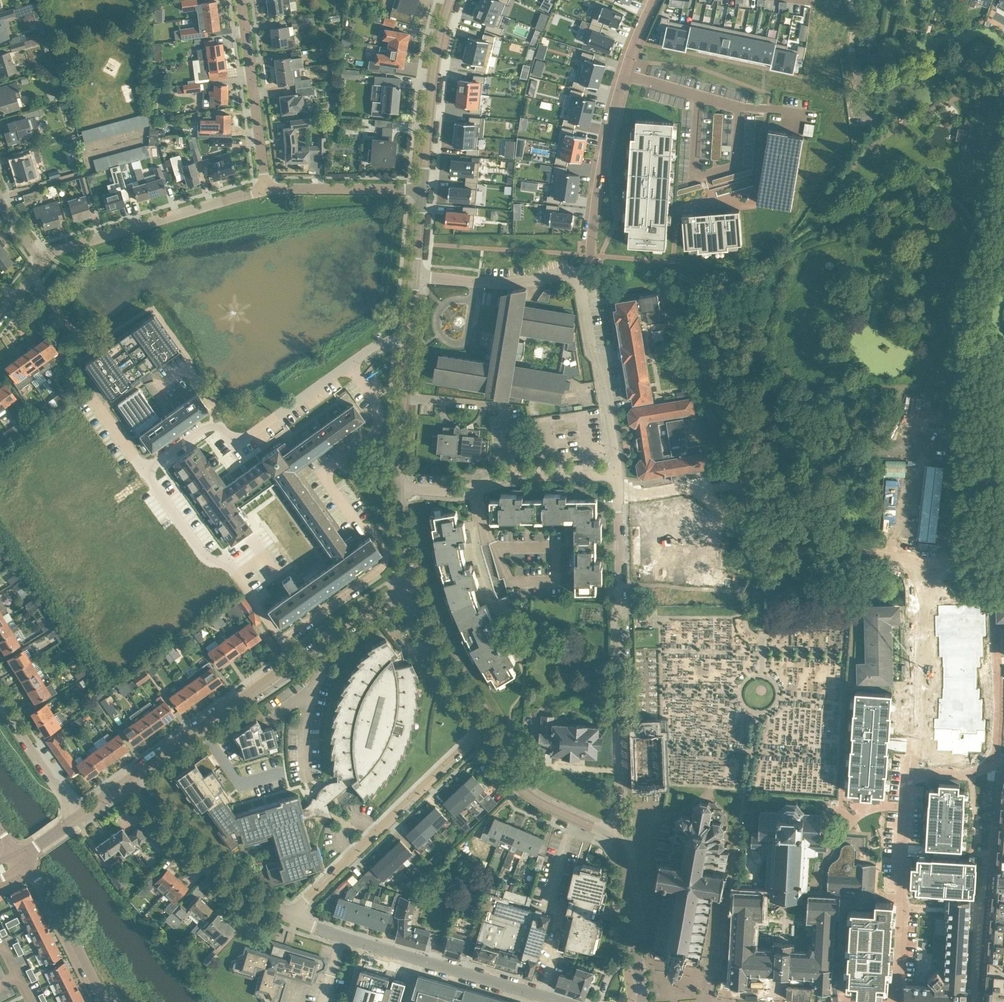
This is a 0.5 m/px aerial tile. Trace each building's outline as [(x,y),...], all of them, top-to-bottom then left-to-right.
[(217,14),(216,6),(217,6),(216,0),(201,2),(201,3),(197,3),(197,0),(175,0),(172,1),(173,5),(182,3),(183,11),(197,9),(198,17),(217,14)] [(290,2),(289,0),(267,0),(269,14),(283,13),(283,14),(291,13),(290,2)] [(390,15),(391,15),(390,18),(396,19),(396,18),(409,22),(412,13),(413,14),(417,0),(394,0),(390,15)] [(480,5),(504,15),(502,14),(506,3),(508,4),(510,0),(482,0),(480,5)] [(540,7),(549,11),(553,3),(549,1),(548,0),(544,0),(540,7)] [(40,10),(37,1),(13,9),(13,8),(0,13),(0,40),(9,36),(4,19),(14,15),(17,17),(40,10)] [(599,4),(591,23),(603,27),(605,22),(619,27),(624,14),(599,4)] [(480,5),(475,17),(488,22),(486,28),(501,34),(504,28),(499,26),(504,15),(480,5)] [(542,12),(539,19),(546,22),(549,14),(542,12)] [(199,26),(181,28),(181,29),(182,39),(190,38),(208,36),(207,30),(220,29),(219,23),(218,23),(217,14),(198,17),(199,26)] [(390,18),(376,14),(374,21),(394,27),(396,20),(396,19),(390,18)] [(281,27),(271,29),(273,46),(286,44),(287,49),(296,48),(293,28),(298,28),(298,25),(304,24),(309,24),(309,23),(314,23),(313,17),(304,18),(292,19),(292,26),(281,27)] [(662,17),(659,30),(666,31),(663,45),(675,47),(680,23),(669,21),(670,18),(662,17)] [(44,34),(47,34),(42,18),(36,21),(40,36),(44,34)] [(680,23),(675,47),(686,49),(692,20),(691,25),(680,23)] [(692,20),(686,49),(687,50),(688,45),(698,47),(703,23),(692,20)] [(591,23),(584,42),(610,52),(611,49),(612,49),(615,42),(614,42),(615,39),(600,33),(603,27),(591,23)] [(703,23),(698,47),(709,49),(714,25),(703,23)] [(714,25),(709,49),(719,51),(724,27),(714,25)] [(724,27),(719,51),(730,54),(735,29),(724,27)] [(391,31),(384,29),(381,29),(379,30),(378,35),(379,37),(383,38),(390,39),(388,47),(405,50),(408,33),(391,30),(391,31)] [(735,29),(730,54),(740,56),(745,31),(735,29)] [(745,31),(740,56),(751,58),(756,34),(745,31)] [(469,36),(466,48),(491,54),(496,36),(484,33),(483,39),(469,36)] [(11,44),(10,44),(13,52),(42,42),(44,41),(46,41),(44,34),(40,36),(26,40),(26,39),(20,41),(14,43),(11,44)] [(756,34),(751,58),(761,60),(766,36),(756,34)] [(21,36),(12,38),(14,43),(20,41),(26,39),(25,35),(21,36)] [(766,36),(761,60),(772,62),(771,67),(777,38),(766,36)] [(777,38),(771,67),(782,69),(788,45),(777,43),(777,38)] [(206,48),(198,49),(199,59),(204,58),(223,56),(221,43),(211,44),(211,40),(213,39),(205,40),(206,48)] [(788,45),(782,69),(794,72),(797,58),(803,60),(806,46),(799,45),(798,49),(787,48),(788,45)] [(369,60),(368,68),(388,72),(389,64),(397,66),(402,67),(405,50),(388,47),(388,48),(380,46),(378,53),(376,53),(375,61),(369,60)] [(466,48),(463,60),(477,64),(475,70),(487,72),(491,54),(466,48)] [(332,51),(329,51),(330,61),(339,59),(338,50),(332,51)] [(303,67),(301,51),(291,52),(292,58),(290,59),(289,57),(275,59),(276,70),(291,68),(303,67)] [(583,51),(578,69),(603,76),(606,64),(593,60),(595,55),(583,51)] [(9,73),(14,71),(8,52),(0,54),(0,75),(9,73)] [(200,72),(199,72),(200,79),(209,78),(210,80),(219,79),(217,70),(225,69),(223,56),(204,58),(199,59),(200,72)] [(537,60),(533,74),(540,76),(541,69),(536,68),(538,60),(537,60)] [(291,68),(276,70),(276,72),(278,85),(288,83),(293,83),(295,82),(295,80),(301,79),(299,67),(291,68)] [(358,78),(359,70),(341,68),(340,76),(358,78)] [(574,81),(573,86),(584,90),(586,84),(599,88),(603,76),(578,69),(580,70),(577,81),(574,81)] [(29,82),(27,75),(20,77),(22,84),(29,82)] [(460,80),(458,92),(482,95),(483,83),(485,83),(486,76),(474,75),(473,81),(460,80)] [(375,76),(371,114),(375,115),(385,116),(386,111),(397,112),(400,78),(390,77),(385,77),(375,76)] [(301,79),(295,80),(295,82),(296,88),(303,87),(308,86),(311,85),(310,78),(301,79)] [(4,113),(19,109),(16,97),(20,96),(16,82),(0,87),(0,93),(1,96),(0,96),(0,112),(2,112),(3,113),(4,113)] [(178,93),(184,92),(201,90),(200,82),(177,85),(178,93)] [(203,90),(203,99),(209,99),(209,107),(216,107),(216,102),(217,102),(227,102),(227,85),(218,85),(213,84),(213,90),(210,90),(203,90)] [(281,105),(278,105),(279,112),(282,112),(282,114),(292,112),(297,112),(297,109),(303,108),(302,95),(304,94),(303,87),(296,88),(297,93),(294,94),(289,94),(279,96),(281,105)] [(573,95),(570,107),(593,113),(596,101),(582,97),(584,92),(572,89),(571,95),(573,95)] [(458,92),(457,105),(471,106),(470,112),(482,114),(483,107),(481,107),(482,95),(458,92)] [(68,107),(66,101),(59,103),(61,109),(68,107)] [(565,118),(563,124),(575,127),(576,121),(590,125),(593,113),(570,107),(570,108),(572,108),(569,120),(565,118)] [(10,132),(5,134),(8,144),(18,141),(21,140),(20,137),(40,132),(35,116),(41,115),(39,108),(18,114),(19,119),(12,121),(7,123),(10,132)] [(714,112),(711,159),(721,160),(724,113),(714,112)] [(141,115),(140,115),(143,126),(149,124),(149,123),(146,113),(141,115)] [(218,136),(223,136),(223,131),(229,131),(229,114),(219,114),(214,114),(214,115),(203,116),(201,119),(200,119),(200,120),(198,122),(197,136),(218,136)] [(137,127),(143,126),(140,115),(134,116),(137,127)] [(131,129),(137,127),(134,116),(129,118),(131,129)] [(308,146),(298,146),(296,127),(310,125),(309,117),(290,119),(291,127),(284,128),(286,146),(286,161),(298,161),(298,163),(308,163),(308,152),(318,152),(318,153),(325,153),(325,137),(317,137),(317,145),(308,145),(308,146)] [(456,121),(455,134),(478,136),(478,135),(476,135),(477,123),(481,124),(482,118),(470,117),(469,123),(456,121)] [(1002,133),(1003,123),(973,117),(973,118),(974,118),(973,124),(971,122),(968,120),(966,118),(965,122),(973,125),(968,148),(998,148),(997,151),(998,151),(1001,137),(1003,138),(1003,133),(1002,133)] [(126,130),(131,129),(129,118),(123,119),(126,130)] [(120,132),(126,130),(123,119),(117,121),(120,132)] [(392,120),(382,119),(374,119),(374,126),(383,127),(382,140),(374,139),(373,149),(369,149),(367,161),(392,163),(393,154),(391,154),(392,141),(391,141),(392,120)] [(628,198),(626,227),(630,228),(629,237),(629,245),(654,247),(663,247),(666,248),(668,222),(669,213),(669,201),(670,192),(671,179),(671,170),(672,158),(673,148),(674,122),(637,120),(636,128),(636,137),(632,137),(631,146),(631,155),(630,167),(629,177),(629,189),(628,198)] [(114,134),(120,132),(117,121),(111,123),(114,134)] [(108,135),(114,134),(111,123),(105,124),(108,135)] [(805,123),(803,135),(804,135),(809,136),(813,136),(815,125),(806,123),(805,123)] [(102,137),(108,135),(105,124),(100,126),(102,137)] [(97,138),(102,137),(100,126),(94,127),(97,138)] [(91,140),(97,138),(94,127),(88,129),(91,140)] [(563,127),(559,145),(584,150),(587,138),(573,135),(574,129),(563,127)] [(85,142),(91,140),(88,129),(82,131),(85,142)] [(769,129),(757,202),(792,208),(804,136),(788,134),(789,133),(769,129)] [(455,134),(454,146),(467,148),(467,154),(479,155),(479,148),(477,148),(478,136),(455,134)] [(149,135),(149,145),(159,144),(157,136),(150,135),(149,135)] [(194,160),(202,158),(196,136),(188,138),(194,160)] [(218,145),(221,145),(231,145),(231,136),(223,136),(218,136),(218,145)] [(518,137),(516,157),(523,158),(526,138),(518,137)] [(506,140),(505,157),(514,158),(516,141),(506,140)] [(140,147),(143,158),(144,157),(149,156),(146,145),(140,147)] [(559,145),(555,163),(567,165),(569,159),(582,162),(584,150),(559,145)] [(24,179),(36,175),(32,164),(41,161),(37,146),(12,153),(22,150),(24,158),(13,161),(19,181),(24,179)] [(137,159),(139,159),(143,158),(140,147),(134,149),(137,159)] [(132,161),(137,159),(134,149),(129,150),(132,161)] [(126,163),(132,161),(129,150),(123,152),(126,163)] [(120,164),(126,163),(123,152),(117,153),(120,164)] [(114,166),(119,164),(120,164),(117,153),(111,155),(114,166)] [(201,161),(205,174),(211,172),(213,177),(234,171),(229,153),(201,161)] [(170,158),(165,160),(167,167),(172,165),(175,175),(175,176),(177,181),(186,178),(188,185),(189,184),(192,186),(196,184),(198,182),(199,181),(196,172),(194,162),(183,165),(180,154),(170,157),(170,158)] [(108,167),(110,167),(114,166),(111,155),(105,156),(108,167)] [(103,169),(108,167),(105,156),(100,158),(103,169)] [(968,157),(959,158),(960,169),(970,168),(968,157)] [(94,160),(97,171),(103,169),(100,158),(94,160)] [(132,182),(126,184),(130,196),(136,194),(137,200),(149,196),(144,176),(143,173),(141,167),(140,165),(139,159),(137,159),(132,161),(134,169),(138,180),(140,187),(134,188),(132,182)] [(451,163),(450,170),(451,170),(451,174),(466,175),(466,181),(478,182),(480,162),(452,159),(452,163),(451,163)] [(109,193),(103,195),(105,199),(107,209),(124,204),(123,201),(130,199),(126,187),(125,184),(122,174),(119,164),(114,166),(110,167),(113,176),(114,182),(107,184),(109,193)] [(552,183),(552,184),(578,187),(580,175),(566,173),(567,167),(555,165),(554,171),(556,172),(555,183),(552,183)] [(155,173),(144,176),(149,196),(166,191),(162,178),(163,178),(163,177),(162,174),(160,167),(160,166),(154,168),(155,173)] [(753,168),(712,179),(714,185),(752,174),(753,168)] [(58,170),(50,172),(52,178),(60,176),(58,170)] [(85,176),(79,177),(84,193),(90,191),(85,176)] [(450,186),(449,200),(476,202),(478,182),(466,181),(465,187),(450,186)] [(678,189),(677,196),(703,188),(701,182),(678,189)] [(52,185),(45,187),(47,193),(50,192),(51,197),(58,195),(58,194),(55,184),(52,185)] [(548,195),(547,201),(561,203),(562,198),(576,200),(578,187),(552,184),(550,196),(548,195)] [(35,198),(34,192),(23,195),(25,201),(35,198)] [(70,205),(63,207),(64,215),(72,213),(74,219),(76,218),(77,221),(89,217),(88,214),(90,214),(88,204),(85,195),(78,197),(78,196),(68,199),(70,205)] [(58,201),(34,208),(37,217),(41,215),(45,227),(60,223),(58,217),(62,216),(58,201)] [(547,204),(545,224),(573,227),(574,213),(559,212),(559,205),(547,204)] [(446,214),(446,222),(447,222),(446,225),(474,228),(476,214),(478,214),(478,207),(464,206),(463,212),(448,211),(447,214),(446,214)] [(690,213),(683,214),(683,222),(685,247),(690,247),(699,246),(699,250),(703,250),(712,249),(716,249),(725,248),(729,248),(729,244),(738,243),(742,243),(740,210),(733,210),(733,215),(690,218),(690,213)] [(0,269),(1,270),(3,269),(5,271),(11,263),(11,262),(12,261),(1,247),(4,244),(5,245),(0,237),(0,269)] [(438,250),(438,262),(456,263),(456,251),(438,250)] [(485,253),(485,266),(494,266),(494,254),(485,253)] [(833,263),(829,261),(827,262),(825,264),(826,267),(830,269),(833,268),(835,266),(833,263)] [(570,340),(572,340),(575,325),(572,325),(574,314),(530,307),(524,306),(524,305),(523,305),(523,306),(520,305),(522,296),(525,297),(527,288),(513,290),(513,291),(513,293),(504,294),(497,335),(494,334),(494,333),(493,333),(490,352),(491,352),(494,354),(493,363),(442,355),(441,365),(437,364),(435,379),(489,388),(488,390),(497,392),(496,395),(508,397),(508,399),(523,402),(524,395),(560,401),(562,390),(564,390),(567,375),(572,374),(572,375),(581,374),(576,344),(569,343),(570,340)] [(549,301),(550,294),(551,290),(545,289),(538,298),(538,300),(549,301)] [(619,309),(615,310),(616,311),(617,318),(617,320),(618,319),(622,345),(618,346),(619,351),(620,356),(621,361),(624,360),(629,386),(628,386),(629,387),(630,394),(630,396),(633,395),(635,403),(644,401),(653,399),(651,388),(651,387),(639,316),(639,313),(643,313),(643,311),(646,310),(648,324),(667,321),(664,307),(678,305),(675,291),(640,296),(640,299),(636,300),(636,299),(617,302),(619,309)] [(169,356),(179,349),(153,314),(85,363),(110,398),(130,384),(131,385),(135,381),(136,382),(140,377),(142,380),(143,381),(144,381),(153,378),(150,370),(155,368),(154,367),(160,365),(159,363),(165,361),(164,360),(170,358),(169,356)] [(57,363),(51,355),(57,351),(47,337),(37,344),(47,358),(52,365),(52,366),(57,363)] [(72,355),(76,349),(66,342),(62,347),(72,355)] [(37,344),(26,352),(36,366),(39,370),(42,373),(52,365),(47,358),(37,344)] [(39,370),(36,366),(26,352),(16,359),(32,380),(36,377),(34,374),(39,370)] [(19,389),(32,380),(16,359),(6,366),(16,380),(13,382),(19,389)] [(80,378),(76,381),(81,389),(86,386),(80,378)] [(12,391),(6,383),(0,388),(0,397),(6,405),(16,397),(12,391)] [(140,433),(140,434),(151,450),(208,409),(197,393),(160,419),(138,389),(118,404),(138,432),(139,431),(140,433)] [(57,394),(63,402),(67,399),(61,391),(57,394)] [(58,405),(63,402),(57,394),(53,397),(58,405)] [(6,405),(0,397),(0,418),(10,411),(6,405)] [(702,449),(701,449),(700,444),(688,446),(684,419),(696,417),(693,398),(632,408),(629,413),(631,423),(635,427),(637,427),(638,436),(638,437),(637,437),(637,438),(638,448),(638,449),(639,449),(640,449),(642,459),(641,459),(637,464),(639,475),(644,478),(671,474),(672,481),(685,479),(684,472),(704,469),(701,453),(702,452),(702,449)] [(45,402),(38,407),(39,408),(44,415),(51,410),(45,402)] [(191,451),(174,464),(195,494),(231,544),(239,538),(252,529),(241,514),(232,502),(273,473),(282,485),(330,553),(336,560),(298,587),(290,575),(282,581),(291,593),(288,594),(286,595),(272,606),(268,609),(268,610),(279,624),(283,621),(286,619),(287,619),(294,613),(380,552),(369,536),(364,540),(363,541),(358,545),(353,538),(346,543),(294,471),(303,465),(302,463),(307,460),(364,419),(353,404),(352,405),(296,445),(289,449),(284,442),(277,447),(262,457),(263,459),(226,485),(211,464),(212,464),(214,464),(218,461),(218,459),(215,455),(213,455),(209,458),(209,460),(208,460),(197,445),(193,448),(194,449),(191,451)] [(44,415),(39,408),(34,411),(39,419),(44,415)] [(37,421),(31,413),(26,416),(31,423),(32,422),(33,423),(37,421)] [(480,429),(469,428),(468,425),(462,427),(457,424),(455,427),(444,426),(443,433),(441,433),(440,435),(433,435),(432,447),(439,447),(439,450),(442,450),(441,457),(478,461),(478,454),(481,454),(481,451),(488,452),(489,440),(482,439),(482,436),(480,436),(480,429)] [(12,426),(8,429),(13,437),(17,434),(12,426)] [(9,440),(13,437),(8,429),(4,432),(9,440)] [(578,521),(577,499),(567,499),(567,494),(564,494),(564,489),(554,490),(554,493),(545,493),(545,499),(524,499),(524,495),(520,495),(520,490),(511,490),(511,493),(502,494),(502,500),(491,500),(491,521),(492,521),(492,518),(500,518),(500,521),(525,520),(525,522),(535,522),(535,517),(544,517),(544,520),(569,520),(569,521),(578,521)] [(714,492),(644,504),(649,532),(658,530),(659,539),(696,532),(697,540),(703,539),(705,552),(704,552),(704,560),(658,562),(660,590),(667,590),(668,597),(730,594),(728,553),(729,553),(725,533),(721,533),(714,492)] [(598,516),(598,511),(597,499),(577,499),(578,521),(578,526),(575,526),(575,540),(579,540),(579,558),(576,558),(576,583),(574,583),(575,593),(597,592),(597,581),(603,581),(603,572),(606,572),(606,563),(601,563),(601,559),(597,559),(596,538),(603,538),(602,529),(606,529),(606,519),(601,519),(601,516),(598,516)] [(457,512),(443,514),(443,513),(443,512),(442,511),(442,510),(441,509),(440,509),(439,508),(438,508),(437,508),(436,508),(435,508),(434,509),(433,510),(433,511),(432,512),(432,513),(432,514),(434,526),(433,526),(437,549),(438,549),(440,560),(439,560),(440,561),(444,571),(443,572),(449,594),(450,593),(454,604),(453,605),(454,605),(458,615),(458,616),(467,637),(468,636),(472,647),(472,648),(473,647),(478,657),(489,677),(490,677),(497,687),(497,688),(498,689),(499,689),(500,690),(501,690),(502,690),(503,689),(504,689),(505,688),(505,687),(506,686),(506,685),(506,684),(506,683),(506,682),(505,682),(504,681),(516,673),(511,664),(516,661),(511,653),(514,651),(509,643),(505,646),(503,643),(499,645),(494,636),(490,626),(494,624),(493,621),(497,619),(493,611),(490,612),(487,604),(481,606),(477,596),(473,586),(479,584),(477,575),(480,575),(477,566),(473,567),(472,563),(467,565),(464,555),(462,544),(467,543),(466,540),(471,539),(469,530),(466,530),(464,522),(458,523),(457,512)] [(0,557),(0,564),(5,561),(5,560),(8,558),(5,553),(0,557)] [(11,584),(18,578),(15,573),(7,579),(11,584)] [(24,586),(20,581),(12,586),(16,591),(24,586)] [(28,608),(39,600),(38,598),(37,597),(36,596),(34,594),(30,597),(32,599),(25,604),(28,608)] [(245,612),(247,610),(251,607),(244,596),(237,601),(245,612)] [(39,610),(43,607),(39,602),(40,601),(39,600),(28,608),(31,613),(38,608),(39,610)] [(934,728),(934,740),(937,740),(937,748),(937,750),(944,750),(949,750),(952,750),(952,754),(966,755),(968,755),(968,751),(981,751),(981,741),(983,741),(985,741),(985,719),(982,719),(983,699),(979,699),(980,688),(979,688),(976,688),(976,677),(976,666),(979,666),(980,666),(980,656),(983,656),(983,635),(986,635),(985,613),(984,613),(982,613),(982,607),(982,603),(978,604),(974,604),(940,604),(938,604),(938,606),(938,611),(938,614),(935,614),(935,637),(939,636),(939,657),(942,657),(943,667),(943,681),(943,687),(942,687),(942,698),(939,697),(938,718),(935,718),(935,719),(934,728)] [(244,614),(241,611),(237,604),(226,611),(231,618),(237,614),(240,617),(244,614)] [(2,615),(8,611),(6,607),(0,611),(0,626),(6,622),(2,615)] [(261,621),(254,611),(251,607),(247,610),(250,614),(248,615),(255,625),(261,621)] [(891,680),(889,620),(898,620),(898,607),(867,608),(869,665),(860,665),(860,681),(891,680)] [(221,625),(226,623),(221,616),(220,617),(219,616),(217,613),(214,615),(221,625)] [(47,620),(43,614),(37,619),(40,624),(47,620)] [(217,629),(221,625),(214,615),(211,617),(213,620),(212,621),(213,621),(212,622),(217,629)] [(45,631),(52,626),(49,621),(41,627),(45,631)] [(10,629),(6,622),(0,626),(0,640),(12,633),(19,629),(17,625),(10,629)] [(239,630),(249,644),(260,636),(250,622),(239,630)] [(54,629),(47,634),(50,638),(57,633),(54,629)] [(239,651),(249,644),(239,630),(229,637),(239,651)] [(198,631),(194,634),(199,641),(204,638),(199,632),(198,632),(198,631)] [(15,636),(12,633),(0,640),(0,645),(4,653),(19,644),(15,636)] [(195,763),(176,776),(200,811),(207,806),(208,808),(207,808),(221,827),(217,830),(230,848),(237,843),(236,838),(241,836),(244,844),(267,837),(266,834),(271,832),(281,865),(279,866),(267,869),(269,876),(271,880),(275,882),(279,882),(283,881),(314,871),(314,870),(323,867),(317,846),(311,848),(302,818),(314,815),(315,815),(317,815),(319,815),(320,815),(322,815),(324,815),(325,816),(327,816),(326,815),(325,815),(324,815),(323,814),(324,805),(337,795),(345,788),(351,783),(364,798),(363,798),(364,799),(367,795),(372,789),(374,791),(383,777),(385,780),(392,764),(395,766),(400,750),(403,752),(406,736),(410,737),(411,720),(414,721),(413,704),(417,705),(414,688),(417,689),(412,673),(416,672),(412,663),(411,663),(398,666),(396,654),(397,653),(386,639),(386,638),(388,637),(386,635),(384,637),(372,645),(375,648),(369,652),(361,657),(364,659),(352,671),(355,672),(344,685),(347,686),(337,700),(341,701),(333,716),(337,717),(331,732),(335,733),(331,749),(334,748),(333,765),(336,764),(336,777),(339,776),(339,781),(338,781),(337,781),(336,781),(335,781),(333,781),(331,782),(330,782),(328,783),(327,783),(326,784),(325,784),(324,785),(322,787),(321,788),(320,789),(319,791),(318,792),(317,794),(316,795),(316,797),(315,799),(313,798),(313,797),(312,797),(312,798),(311,800),(311,801),(310,802),(309,804),(308,805),(307,806),(305,807),(304,807),(302,808),(299,799),(298,794),(293,779),(240,795),(230,798),(224,789),(222,787),(224,785),(212,768),(206,773),(203,769),(201,769),(200,770),(195,763)] [(197,643),(191,636),(187,639),(192,647),(197,643)] [(229,658),(239,651),(229,637),(219,644),(229,658)] [(36,656),(34,652),(29,644),(22,648),(23,650),(8,659),(15,670),(30,660),(36,656)] [(219,666),(229,658),(219,644),(208,652),(219,666)] [(62,656),(70,650),(67,646),(59,652),(62,656)] [(169,652),(175,659),(183,653),(177,646),(169,652)] [(72,654),(75,652),(74,650),(71,652),(70,650),(62,656),(65,661),(73,655),(72,654)] [(170,662),(175,659),(169,652),(166,653),(167,654),(165,655),(170,662)] [(21,680),(36,671),(30,660),(15,670),(21,680)] [(211,689),(221,681),(212,667),(213,667),(209,661),(197,669),(201,674),(211,689)] [(157,672),(152,664),(147,667),(152,675),(157,672)] [(47,673),(45,675),(41,668),(36,671),(21,680),(28,691),(43,682),(50,677),(47,673)] [(82,669),(75,674),(78,679),(86,673),(83,669),(83,670),(82,669)] [(139,685),(150,677),(145,669),(133,677),(134,678),(138,683),(139,685)] [(201,696),(211,689),(201,674),(191,681),(201,696)] [(88,675),(80,681),(83,687),(92,681),(88,675)] [(131,688),(138,683),(134,678),(128,683),(127,683),(124,679),(120,682),(128,693),(133,690),(131,688)] [(191,703),(201,696),(191,681),(180,689),(191,703)] [(52,682),(46,686),(43,682),(28,691),(35,702),(44,696),(45,698),(54,693),(57,691),(52,682)] [(124,696),(128,693),(120,682),(117,685),(119,688),(118,688),(124,696)] [(180,711),(191,703),(180,689),(170,696),(180,711)] [(850,770),(849,792),(855,792),(855,799),(879,801),(880,794),(885,794),(889,750),(882,749),(883,737),(890,737),(892,714),(891,714),(892,693),(869,691),(864,691),(856,690),(854,711),(852,735),(853,735),(852,747),(851,747),(849,770),(850,770)] [(98,691),(91,697),(94,701),(102,696),(99,692),(98,691)] [(175,714),(169,706),(161,695),(156,698),(160,703),(154,708),(164,722),(175,714)] [(105,698),(101,701),(112,717),(118,712),(112,703),(110,704),(105,698)] [(164,722),(154,708),(150,701),(139,708),(154,729),(164,722)] [(38,723),(53,714),(46,703),(31,712),(38,723)] [(103,710),(98,703),(93,706),(99,714),(103,710)] [(144,736),(154,729),(139,708),(129,716),(134,722),(144,736)] [(60,725),(59,724),(64,721),(60,709),(53,714),(38,723),(45,734),(60,725)] [(76,718),(81,725),(86,722),(80,715),(76,718)] [(539,759),(552,760),(552,753),(564,754),(563,755),(580,756),(580,755),(598,756),(598,746),(601,747),(602,735),(599,735),(600,726),(569,724),(569,717),(542,715),(539,759)] [(260,724),(258,721),(256,719),(233,735),(239,743),(243,757),(266,750),(265,747),(277,744),(272,726),(262,729),(259,724),(260,724)] [(134,744),(144,736),(134,722),(123,730),(134,744)] [(666,785),(666,775),(666,774),(665,774),(665,765),(665,763),(664,763),(664,755),(665,755),(665,753),(664,753),(664,745),(665,745),(665,744),(664,744),(663,735),(664,735),(664,734),(665,734),(665,723),(654,723),(654,722),(645,722),(644,722),(644,724),(641,728),(635,728),(635,734),(634,734),(634,735),(635,735),(637,784),(636,784),(636,786),(666,785)] [(118,733),(112,738),(108,732),(104,735),(108,741),(118,755),(128,748),(118,733)] [(49,745),(59,737),(56,733),(46,740),(49,745)] [(52,749),(62,742),(59,737),(49,745),(52,749)] [(108,763),(118,755),(108,741),(97,748),(108,763)] [(56,754),(66,747),(62,742),(52,749),(56,754)] [(108,763),(97,748),(95,745),(84,752),(97,770),(108,763)] [(59,760),(69,752),(66,747),(56,754),(59,760)] [(1003,762),(1001,788),(1000,789),(999,789),(998,790),(998,791),(998,792),(998,793),(999,794),(1000,794),(1000,796),(998,818),(1001,818),(1001,819),(1001,824),(1000,824),(999,840),(999,846),(997,867),(994,867),(993,885),(994,885),(994,892),(993,892),(992,908),(992,914),(990,929),(991,929),(990,935),(989,951),(988,958),(987,966),(988,966),(987,971),(986,981),(987,981),(987,982),(987,986),(986,986),(985,986),(984,1001),(1003,1001),(1003,748),(1003,762)] [(63,765),(73,758),(69,752),(59,760),(63,765)] [(87,777),(97,770),(84,752),(80,755),(83,758),(77,763),(67,770),(71,776),(81,769),(87,777)] [(67,770),(77,763),(73,758),(63,765),(67,770)] [(489,811),(498,802),(493,797),(488,801),(480,792),(485,787),(473,774),(463,784),(480,801),(489,811)] [(929,801),(926,846),(962,848),(963,848),(965,803),(964,803),(965,789),(960,789),(960,783),(959,783),(959,779),(936,777),(935,787),(930,787),(929,801)] [(475,806),(480,801),(463,784),(454,792),(466,805),(475,815),(479,811),(475,806)] [(460,810),(466,805),(454,792),(445,802),(455,812),(451,815),(467,832),(472,827),(467,822),(469,820),(460,810)] [(702,957),(702,956),(713,894),(718,895),(721,895),(721,893),(722,893),(722,892),(725,893),(728,872),(725,872),(728,852),(730,852),(729,851),(729,850),(728,850),(728,851),(720,850),(728,845),(728,844),(725,835),(727,828),(727,827),(725,827),(722,823),(725,821),(727,815),(722,809),(718,809),(718,806),(715,802),(701,800),(694,804),(694,805),(692,812),(690,814),(683,813),(682,813),(676,817),(675,818),(677,819),(675,824),(672,823),(671,825),(662,824),(662,823),(661,822),(661,823),(660,823),(654,860),(655,861),(657,862),(658,862),(654,880),(657,881),(658,881),(657,884),(660,884),(660,885),(664,886),(653,948),(655,948),(655,949),(655,951),(656,951),(656,949),(667,951),(668,953),(669,953),(669,957),(665,956),(665,958),(668,959),(668,962),(683,965),(684,961),(687,962),(688,960),(684,960),(685,954),(698,957),(698,959),(699,959),(699,957),(700,957),(702,957)] [(752,832),(751,846),(761,846),(761,853),(769,854),(767,882),(765,881),(764,887),(764,892),(771,892),(771,899),(800,901),(801,894),(808,894),(808,890),(809,890),(809,885),(808,885),(809,860),(810,855),(817,856),(818,850),(824,850),(827,850),(828,837),(823,836),(821,835),(821,832),(822,819),(824,819),(824,818),(822,818),(822,814),(817,814),(817,811),(815,811),(815,814),(811,813),(811,811),(810,811),(809,813),(803,813),(805,812),(807,811),(806,810),(804,811),(797,805),(799,803),(798,802),(796,804),(788,803),(787,801),(786,802),(787,804),(779,810),(777,809),(776,811),(778,811),(778,812),(772,812),(772,809),(771,809),(770,811),(760,811),(759,832),(757,832),(753,832),(752,832)] [(448,818),(443,813),(436,806),(426,815),(438,827),(448,818)] [(429,836),(438,827),(426,815),(417,824),(429,836)] [(489,822),(483,837),(498,843),(501,838),(508,822),(496,817),(493,824),(489,822)] [(510,849),(520,827),(508,822),(501,838),(495,853),(499,855),(501,852),(501,853),(504,846),(510,849)] [(419,845),(429,836),(417,824),(407,833),(419,845)] [(522,855),(532,832),(520,827),(510,849),(505,861),(510,863),(515,852),(522,855)] [(122,828),(110,836),(123,856),(134,848),(132,845),(138,841),(140,843),(146,837),(137,828),(131,834),(128,836),(122,828)] [(452,833),(447,828),(442,832),(447,838),(452,833)] [(525,863),(530,851),(537,854),(544,838),(532,832),(522,855),(515,872),(518,873),(522,862),(525,863)] [(96,846),(109,864),(117,858),(114,855),(116,854),(120,860),(125,857),(123,856),(110,836),(96,846)] [(480,836),(476,845),(483,848),(484,845),(489,847),(492,841),(491,841),(487,838),(480,836)] [(438,846),(442,842),(437,837),(433,841),(438,846)] [(413,852),(408,846),(401,839),(391,848),(403,861),(413,852)] [(828,873),(827,891),(841,892),(841,897),(855,898),(855,905),(873,907),(874,900),(874,894),(874,892),(876,864),(869,863),(867,863),(857,863),(857,864),(853,864),(853,860),(854,851),(854,850),(854,848),(853,847),(852,846),(851,845),(850,844),(848,844),(846,844),(845,845),(843,846),(842,847),(842,848),(841,849),(841,850),(841,852),(840,854),(840,856),(838,857),(837,858),(836,859),(834,861),(832,862),(830,864),(830,867),(829,869),(828,873)] [(402,870),(407,866),(403,861),(391,848),(382,857),(394,870),(411,887),(415,883),(402,870)] [(541,868),(545,856),(539,854),(535,866),(541,868)] [(912,865),(911,884),(916,885),(916,891),(917,891),(946,892),(975,893),(975,887),(976,865),(976,859),(962,858),(932,857),(918,856),(917,857),(913,857),(912,865)] [(385,879),(394,870),(382,857),(366,873),(374,881),(379,883),(386,886),(385,879)] [(412,861),(407,866),(417,875),(421,871),(419,869),(412,861)] [(558,949),(571,953),(578,954),(580,948),(594,951),(596,945),(597,945),(600,943),(604,927),(602,924),(601,924),(608,893),(606,890),(605,890),(609,873),(602,872),(603,870),(601,867),(585,863),(582,865),(582,866),(575,865),(568,893),(571,893),(558,949)] [(108,871),(120,888),(127,883),(114,867),(108,871)] [(163,893),(177,878),(167,869),(154,884),(149,879),(139,891),(144,896),(154,885),(163,893)] [(366,886),(371,882),(364,875),(348,890),(345,898),(340,897),(335,914),(348,918),(354,896),(355,896),(355,895),(359,890),(364,884),(366,886)] [(170,913),(178,904),(174,901),(187,886),(177,878),(163,893),(172,901),(164,909),(170,913)] [(399,885),(397,888),(404,890),(409,886),(403,881),(399,885)] [(471,941),(467,954),(473,956),(490,961),(496,963),(496,964),(524,973),(524,974),(533,977),(551,915),(542,913),(543,910),(537,908),(536,911),(525,908),(509,903),(510,899),(526,904),(530,905),(533,896),(529,895),(528,896),(517,893),(516,892),(508,889),(503,888),(488,883),(482,905),(478,917),(483,919),(477,943),(471,941)] [(732,972),(732,985),(747,986),(748,973),(754,973),(778,974),(785,975),(816,977),(815,990),(831,990),(833,967),(833,954),(833,953),(835,920),(835,916),(839,916),(841,898),(841,897),(841,892),(827,891),(821,891),(821,890),(809,890),(808,890),(808,894),(807,913),(806,913),(806,918),(807,918),(807,926),(814,926),(813,946),(812,945),(811,945),(810,945),(810,946),(809,946),(809,947),(809,948),(810,949),(811,950),(811,951),(794,950),(794,943),(774,942),(773,948),(756,947),(757,947),(758,946),(758,944),(758,943),(757,942),(756,942),(755,942),(754,943),(755,920),(756,920),(762,920),(762,918),(762,916),(763,916),(764,910),(763,910),(764,892),(764,887),(752,886),(752,884),(741,883),(740,890),(734,890),(733,910),(736,910),(733,961),(733,970),(732,972)] [(20,904),(33,898),(27,885),(26,886),(14,892),(11,893),(11,894),(13,898),(17,906),(20,904)] [(373,926),(380,902),(382,896),(385,888),(381,887),(378,895),(376,894),(374,901),(367,899),(360,922),(373,926)] [(360,922),(367,899),(370,892),(366,891),(364,898),(362,899),(355,896),(354,896),(348,918),(360,922)] [(393,923),(402,895),(403,893),(397,891),(392,907),(380,902),(373,926),(385,929),(388,922),(393,923)] [(415,930),(412,929),(412,928),(411,928),(411,925),(412,925),(412,921),(411,922),(411,919),(412,919),(413,915),(411,915),(412,912),(413,913),(417,900),(402,895),(393,923),(391,933),(397,934),(396,940),(426,948),(427,944),(430,945),(433,935),(430,934),(431,930),(416,926),(415,930)] [(197,931),(202,925),(206,920),(203,917),(212,908),(199,897),(198,898),(196,897),(186,908),(179,902),(178,904),(170,913),(166,918),(165,917),(162,920),(165,923),(167,921),(173,927),(177,927),(190,912),(199,921),(190,931),(194,935),(197,931)] [(26,915),(39,909),(33,898),(20,904),(17,906),(22,917),(26,915)] [(852,909),(847,986),(858,987),(857,998),(877,999),(877,988),(888,989),(894,901),(876,900),(875,910),(852,909)] [(904,1001),(967,1001),(967,988),(965,988),(970,903),(950,902),(950,907),(945,977),(938,969),(929,977),(936,985),(935,986),(905,984),(905,999),(904,1001)] [(32,927),(44,921),(39,909),(26,915),(22,917),(28,929),(32,927)] [(218,946),(227,936),(234,928),(218,914),(205,927),(202,925),(197,931),(207,940),(208,938),(211,941),(210,942),(216,948),(218,946)] [(14,925),(20,922),(17,916),(11,919),(14,925)] [(8,928),(14,925),(11,919),(5,922),(7,926),(8,928)] [(38,938),(50,932),(44,921),(32,927),(28,929),(34,940),(38,938)] [(468,935),(457,931),(458,926),(453,924),(444,953),(461,958),(468,935)] [(40,952),(56,944),(50,932),(38,938),(34,940),(40,952)] [(16,949),(21,947),(18,941),(13,943),(13,944),(16,949)] [(266,1001),(279,1001),(286,981),(280,979),(282,973),(311,982),(315,971),(318,972),(319,969),(320,970),(324,967),(325,962),(323,958),(273,943),(270,954),(246,947),(243,957),(238,956),(238,959),(237,959),(233,961),(232,966),(234,970),(253,976),(255,971),(261,972),(254,995),(265,998),(264,1000),(266,1001)] [(46,964),(62,956),(56,944),(40,952),(46,964)] [(24,953),(24,952),(21,947),(16,949),(18,955),(24,953)] [(210,965),(218,956),(212,950),(204,959),(210,965)] [(54,981),(71,973),(65,961),(52,967),(48,969),(52,976),(54,981)] [(595,973),(593,973),(593,971),(578,966),(576,974),(567,971),(566,975),(560,973),(555,988),(575,994),(585,998),(590,980),(592,980),(595,979),(596,975),(595,973)] [(29,976),(34,973),(31,967),(26,970),(29,976)] [(406,982),(394,978),(392,985),(388,984),(390,977),(362,969),(352,1001),(401,1001),(406,982)] [(37,979),(34,973),(29,976),(32,981),(37,979)] [(64,991),(76,985),(71,973),(54,981),(60,993),(64,991)] [(427,977),(419,975),(413,995),(418,996),(416,1001),(513,1001),(427,977)] [(82,996),(76,985),(64,991),(60,993),(65,1001),(70,1001),(82,996)] [(46,1000),(43,992),(38,994),(42,1001),(46,1000)]
